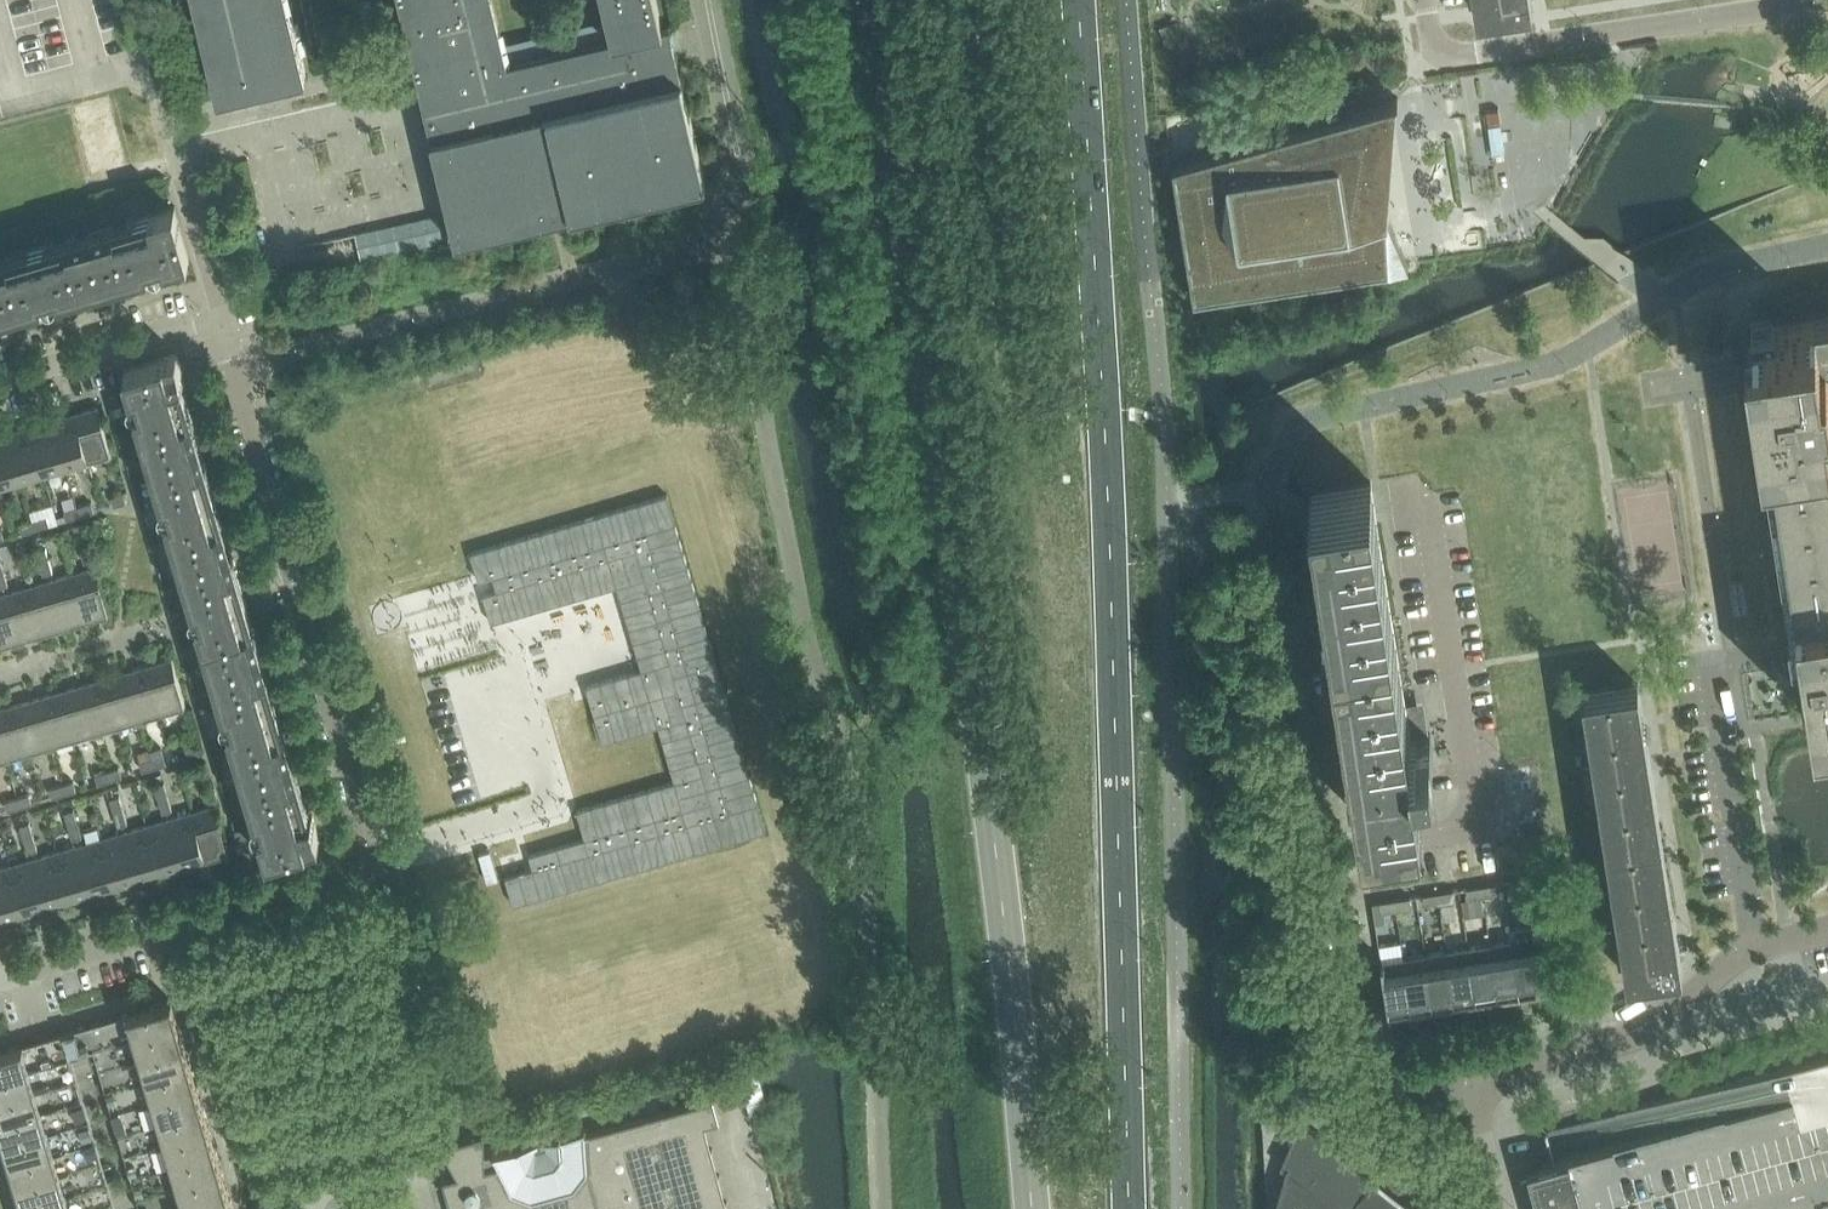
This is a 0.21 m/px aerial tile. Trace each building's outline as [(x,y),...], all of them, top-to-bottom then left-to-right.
[(218,97),(227,94),(307,75),(289,0),(196,0),(218,97)] [(413,55),(425,107),(427,115),(430,129),(450,215),(456,239),(561,214),(707,180),(679,60),(670,24),(663,26),(657,0),(604,0),(613,37),(508,62),(493,0),(400,0),(413,55)] [(1532,0),(1476,0),(1479,19),(1481,19),(1480,12),(1533,4),(1532,1),(1532,0)] [(1177,21),(1161,27),(1168,45),(1183,39),(1177,21)] [(1202,56),(1197,44),(1184,49),(1189,61),(1202,56)] [(1391,107),(1398,98),(1398,97),(1259,128),(1251,132),(1253,143),(1210,153),(1209,148),(1173,163),(1194,298),(1409,265),(1389,216),(1384,205),(1348,206),(1344,182),(1381,172),(1386,171),(1391,107)] [(1501,123),(1489,125),(1493,155),(1505,153),(1501,123)] [(0,257),(0,312),(190,256),(175,205),(0,257)] [(1764,396),(1756,397),(1794,642),(1798,642),(1801,660),(1797,661),(1805,712),(1827,708),(1827,459),(1817,391),(1827,389),(1827,363),(1827,354),(1827,315),(1753,327),(1764,396)] [(182,378),(185,378),(177,353),(125,368),(194,605),(198,618),(268,854),(320,839),(313,814),(310,814),(306,799),(300,801),(294,780),(300,778),(293,753),(287,755),(274,713),(280,711),(275,691),(268,693),(256,651),(262,650),(255,624),(249,626),(243,605),(232,570),(238,568),(231,543),(225,545),(212,503),(219,501),(213,481),(207,483),(194,441),(201,440),(193,414),(187,416),(181,395),(187,393),(182,378)] [(121,392),(108,396),(111,407),(124,403),(121,392)] [(99,406),(76,413),(89,457),(104,453),(106,459),(112,457),(114,457),(99,406)] [(74,468),(72,462),(89,457),(76,413),(54,420),(68,470),(74,468)] [(54,420),(31,426),(44,470),(60,466),(62,472),(68,470),(54,420)] [(31,426),(8,433),(23,483),(29,481),(27,475),(44,470),(31,426)] [(0,435),(0,483),(15,479),(17,485),(23,483),(8,433),(0,435)] [(1420,752),(1434,750),(1431,731),(1427,732),(1426,725),(1425,725),(1423,712),(1408,714),(1372,480),(1370,481),(1312,490),(1349,726),(1353,725),(1355,743),(1352,744),(1363,819),(1423,810),(1414,752),(1420,751),(1420,752)] [(124,492),(112,496),(115,505),(127,502),(124,492)] [(667,497),(470,551),(478,579),(492,575),(496,589),(482,593),(491,621),(617,586),(642,670),(586,686),(602,742),(659,726),(675,783),(577,810),(585,838),(529,853),(533,867),(505,875),(513,903),(766,833),(667,497)] [(92,502),(78,506),(81,515),(95,511),(92,502)] [(78,506),(65,510),(67,519),(81,515),(78,506)] [(47,515),(34,519),(36,528),(50,524),(47,515)] [(34,519),(20,523),(23,532),(36,528),(34,519)] [(91,547),(81,550),(85,562),(94,559),(91,547)] [(37,550),(40,562),(50,560),(46,548),(37,550)] [(50,560),(40,562),(44,574),(53,571),(50,560)] [(96,566),(74,573),(87,617),(100,613),(104,620),(110,618),(110,619),(112,618),(96,566)] [(0,574),(0,587),(9,584),(5,573),(0,574)] [(74,573),(51,580),(66,631),(72,629),(72,622),(87,617),(74,573)] [(51,580),(29,586),(42,630),(56,626),(60,633),(66,631),(51,580)] [(29,586),(6,593),(21,644),(27,643),(27,635),(42,630),(29,586)] [(0,595),(0,643),(11,639),(15,646),(21,644),(6,593),(0,595)] [(173,658),(150,665),(163,709),(178,704),(180,711),(186,709),(188,709),(173,658)] [(146,714),(163,709),(150,665),(127,671),(142,722),(148,720),(146,714)] [(127,671),(105,678),(118,722),(134,718),(135,724),(142,722),(127,671)] [(101,727),(118,722),(105,678),(82,685),(97,735),(103,733),(101,727)] [(1638,683),(1583,691),(1629,982),(1631,981),(1630,974),(1682,966),(1639,685),(1638,683)] [(82,685),(60,691),(73,736),(89,731),(91,737),(97,735),(82,685)] [(215,689),(202,693),(207,709),(220,705),(215,689)] [(60,691),(37,698),(52,748),(58,747),(56,740),(73,736),(60,691)] [(37,698),(15,705),(28,749),(44,744),(45,750),(52,748),(37,698)] [(0,709),(0,739),(7,762),(13,760),(11,754),(28,749),(15,705),(0,709)] [(198,744),(186,748),(189,757),(201,753),(198,744)] [(164,754),(152,757),(155,767),(167,763),(164,754)] [(152,757),(140,761),(143,770),(155,767),(152,757)] [(119,767),(108,771),(110,780),(122,777),(119,767)] [(108,771),(96,774),(98,784),(110,780),(108,771)] [(74,781),(62,784),(65,793),(77,790),(74,781)] [(155,785),(159,799),(169,796),(165,782),(155,785)] [(62,784),(50,787),(53,797),(65,793),(62,784)] [(209,799),(218,796),(215,784),(205,787),(209,799)] [(29,794),(18,797),(20,807),(32,803),(29,794)] [(120,795),(111,798),(115,812),(124,809),(120,795)] [(169,796),(159,799),(163,812),(173,810),(169,796)] [(18,797),(6,801),(8,810),(20,807),(18,797)] [(216,804),(193,811),(206,855),(220,851),(224,858),(229,857),(231,857),(229,849),(216,804)] [(65,811),(69,825),(79,822),(75,809),(65,811)] [(128,823),(124,809),(115,812),(119,826),(128,823)] [(193,811),(171,818),(186,869),(192,868),(191,860),(206,855),(193,811)] [(171,818),(148,824),(161,869),(175,864),(179,871),(186,869),(171,818)] [(21,824),(25,838),(34,835),(30,822),(21,824)] [(79,822),(69,825),(73,839),(83,836),(79,822)] [(147,880),(146,873),(161,869),(148,824),(125,831),(140,882),(147,880)] [(249,825),(235,829),(238,840),(252,836),(249,825)] [(125,831),(103,838),(116,882),(130,878),(134,884),(140,882),(125,831)] [(34,835),(25,838),(29,852),(38,849),(34,835)] [(103,838),(80,844),(95,896),(102,894),(101,886),(116,882),(103,838)] [(80,844),(58,851),(71,895),(85,891),(89,898),(95,896),(80,844)] [(57,907),(56,899),(71,895),(58,851),(35,858),(50,909),(57,907)] [(35,858),(12,864),(25,909),(41,904),(44,911),(50,909),(35,858)] [(25,909),(12,864),(0,868),(0,906),(5,922),(12,920),(12,913),(25,909)] [(1540,875),(1525,878),(1526,888),(1541,886),(1540,875)] [(1525,878),(1509,880),(1511,891),(1526,888),(1525,878)] [(1481,885),(1483,895),(1498,893),(1496,882),(1481,885)] [(1481,885),(1466,887),(1468,897),(1483,895),(1481,885)] [(1438,891),(1440,902),(1455,899),(1454,889),(1438,891)] [(1438,891),(1423,894),(1425,904),(1440,902),(1438,891)] [(1410,896),(1395,898),(1397,909),(1412,906),(1410,896)] [(1395,898),(1380,900),(1382,911),(1397,909),(1395,898)] [(1510,928),(1512,940),(1520,990),(1541,987),(1534,937),(1532,925),(1510,928)] [(1534,937),(1541,987),(1564,984),(1556,933),(1534,937)] [(1512,940),(1491,943),(1498,994),(1520,990),(1512,940)] [(1491,943),(1469,947),(1477,997),(1498,994),(1491,943)] [(1469,947),(1447,950),(1455,1000),(1477,997),(1469,947)] [(1447,950),(1426,953),(1433,1004),(1455,1000),(1447,950)] [(1426,953),(1404,957),(1412,1007),(1433,1004),(1426,953)] [(1404,957),(1382,960),(1390,1010),(1412,1007),(1404,957)] [(172,999),(100,1021),(107,1045),(135,1037),(136,1037),(180,1024),(172,999)] [(100,1021),(58,1033),(65,1057),(107,1045),(100,1021)] [(180,1024),(136,1037),(142,1057),(186,1044),(180,1024)] [(0,1050),(0,1077),(31,1068),(37,1066),(30,1042),(0,1050)] [(186,1044),(142,1057),(148,1078),(192,1065),(186,1044)] [(1826,1053),(1547,1129),(1548,1131),(1551,1144),(1552,1148),(1556,1160),(1544,1163),(1532,1183),(1539,1208),(1827,1208),(1827,1052),(1826,1053)] [(192,1065),(148,1078),(154,1098),(198,1085),(192,1065)] [(0,1077),(0,1099),(37,1088),(31,1068),(0,1077)] [(198,1085),(154,1098),(160,1119),(204,1106),(198,1085)] [(1282,1103),(1261,1086),(1262,1114),(1282,1103)] [(115,1087),(108,1089),(110,1097),(117,1095),(115,1087)] [(0,1099),(0,1121),(43,1108),(37,1088),(0,1099)] [(717,1177),(721,1176),(720,1174),(716,1176),(709,1151),(714,1150),(713,1148),(709,1149),(702,1125),(720,1120),(714,1098),(585,1133),(585,1129),(588,1128),(587,1126),(561,1137),(560,1134),(564,1133),(563,1131),(541,1140),(538,1140),(515,1144),(515,1146),(519,1145),(520,1148),(492,1152),(492,1154),(485,1155),(484,1135),(474,1138),(473,1136),(463,1139),(445,1145),(445,1147),(443,1147),(450,1160),(459,1176),(443,1180),(451,1208),(725,1208),(724,1204),(728,1202),(727,1201),(723,1202),(717,1177)] [(84,1100),(73,1103),(76,1115),(87,1112),(84,1100)] [(204,1106),(160,1119),(166,1139),(210,1126),(204,1106)] [(0,1121),(0,1125),(5,1142),(49,1129),(43,1108),(0,1121)] [(1286,1163),(1285,1170),(1284,1169),(1283,1175),(1274,1208),(1395,1208),(1404,1199),(1396,1192),(1392,1189),(1391,1189),(1369,1171),(1365,1168),(1346,1153),(1342,1150),(1323,1135),(1324,1135),(1319,1132),(1300,1117),(1296,1127),(1295,1127),(1293,1132),(1294,1132),(1281,1160),(1283,1161),(1286,1163)] [(90,1121),(80,1124),(83,1135),(93,1132),(90,1121)] [(210,1126),(166,1139),(172,1159),(216,1147),(210,1126)] [(49,1129),(5,1142),(11,1162),(55,1149),(49,1129)] [(95,1138),(85,1141),(88,1151),(98,1149),(95,1138)] [(216,1147),(172,1159),(178,1180),(222,1167),(216,1147)] [(55,1149),(11,1162),(17,1183),(61,1170),(55,1149)] [(136,1160),(128,1162),(131,1171),(138,1169),(136,1160)] [(222,1167),(178,1180),(184,1200),(228,1188),(222,1167)] [(61,1170),(17,1183),(23,1203),(67,1190),(61,1170)] [(142,1181),(135,1183),(137,1192),(145,1190),(142,1181)] [(228,1188),(184,1200),(172,1204),(173,1206),(174,1208),(234,1208),(228,1188)] [(23,1203),(25,1208),(72,1208),(67,1190),(23,1203)]
